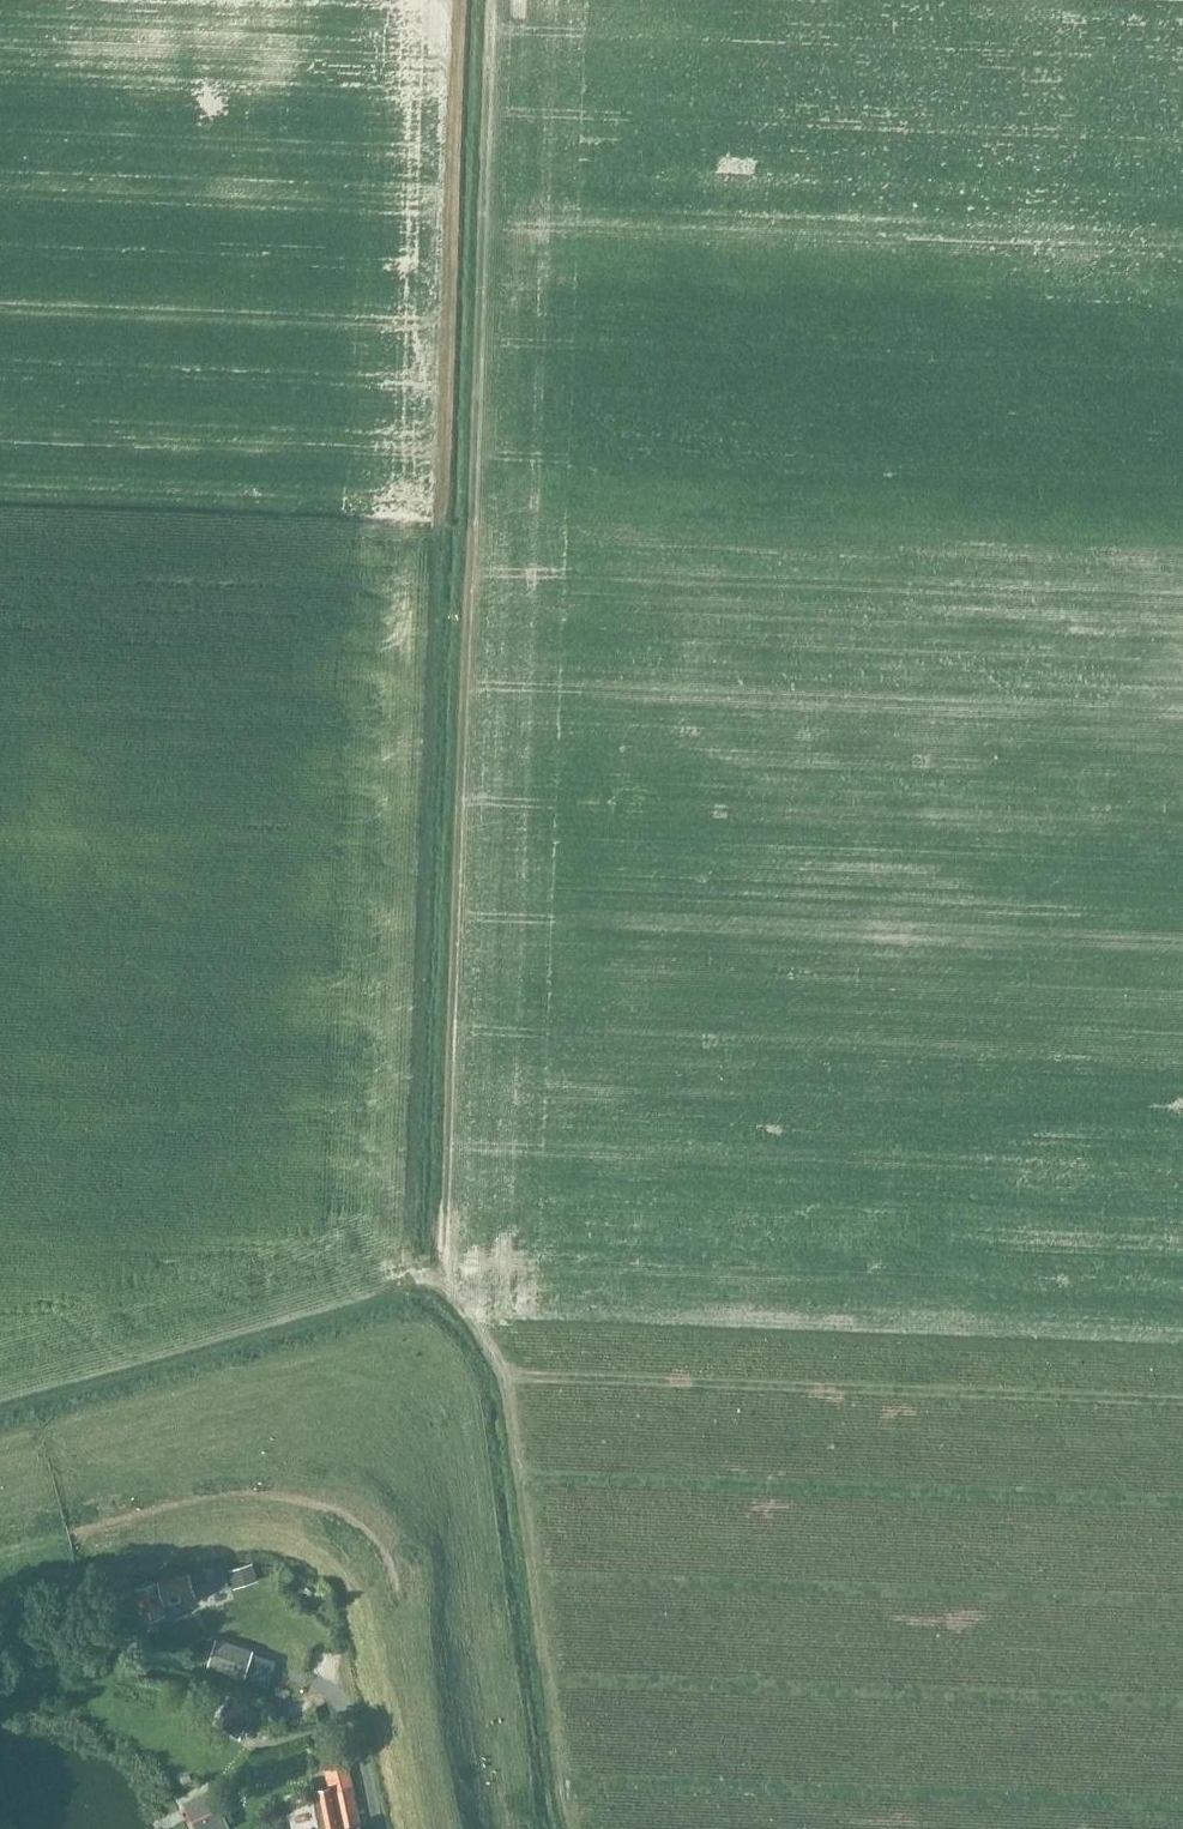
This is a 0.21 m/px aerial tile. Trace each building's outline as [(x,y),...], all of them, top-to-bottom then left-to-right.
[(194,1586),(226,1577),(222,1563),(189,1572),(134,1588),(143,1621),(167,1614),(165,1604),(197,1595),(194,1586)] [(229,1571),(235,1589),(259,1581),(253,1563),(229,1571)] [(194,1586),(197,1595),(197,1598),(230,1588),(226,1577),(194,1586)] [(216,1638),(208,1664),(246,1676),(253,1650),(216,1638)] [(293,1691),(270,1704),(276,1716),(300,1703),(293,1691)] [(232,1694),(213,1722),(239,1739),(258,1711),(232,1694)] [(353,1786),(353,1784),(348,1764),(323,1769),(327,1786),(312,1789),(320,1828),(360,1828),(359,1824),(353,1786)] [(182,1801),(192,1821),(222,1807),(213,1786),(182,1801)]
